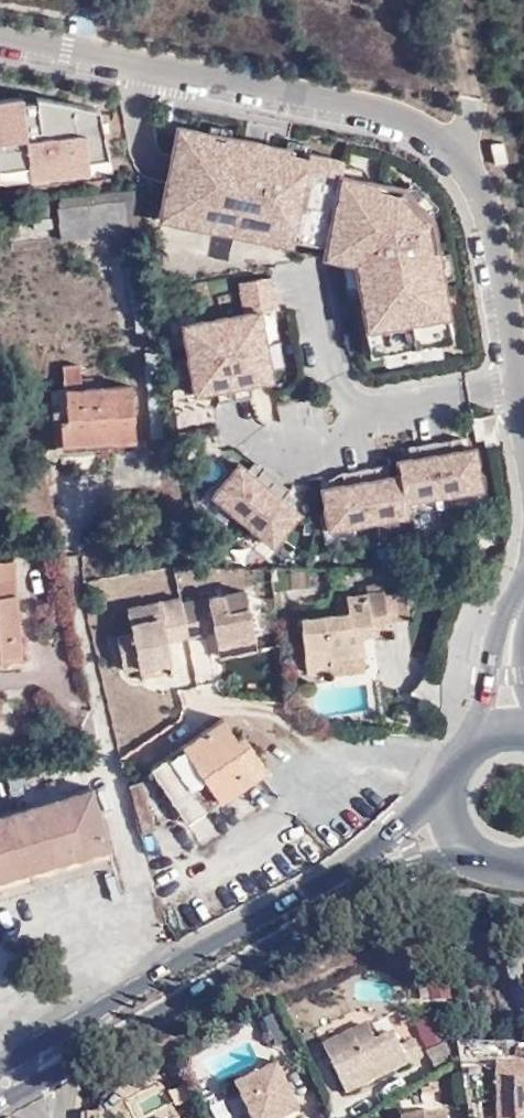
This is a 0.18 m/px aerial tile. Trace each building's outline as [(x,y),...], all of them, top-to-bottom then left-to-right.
[(84,132),(86,158),(105,156),(97,110),(35,94),(35,100),(39,135),(84,132)] [(0,97),(0,140),(25,135),(19,102),(18,96),(0,97)] [(28,101),(19,102),(25,135),(39,135),(35,100),(28,101)] [(210,125),(209,133),(208,137),(227,141),(228,136),(230,129),(210,125)] [(209,133),(177,126),(161,206),(168,207),(213,216),(212,223),(251,230),(252,224),(293,232),(293,236),(327,243),(329,231),(358,237),(372,355),(405,349),(406,356),(420,354),(419,347),(452,341),(432,219),(402,187),(340,175),(343,159),(308,152),(307,157),(286,153),(287,148),(269,145),(267,154),(256,152),(247,150),(249,140),(228,136),(227,141),(208,137),(209,133)] [(39,135),(25,135),(29,176),(87,171),(86,158),(84,132),(39,135)] [(0,140),(0,182),(29,176),(25,135),(0,140)] [(288,141),(287,148),(286,153),(307,157),(308,152),(309,145),(288,141)] [(136,189),(55,197),(57,207),(124,200),(138,199),(136,189)] [(144,231),(138,199),(124,200),(128,233),(144,231)] [(124,200),(57,207),(61,240),(128,233),(124,200)] [(213,216),(168,207),(165,219),(211,228),(212,223),(213,216)] [(252,224),(251,230),(250,235),(291,243),(293,236),(293,232),(252,224)] [(329,231),(327,243),(326,247),(334,248),(342,250),(348,287),(360,285),(355,252),(358,237),(329,231)] [(183,324),(195,393),(217,389),(220,404),(253,398),(250,383),(272,379),(260,311),(277,308),(271,276),(239,282),(245,313),(183,324)] [(64,389),(56,389),(60,445),(134,440),(131,385),(82,388),(80,364),(62,365),(64,389)] [(399,460),(402,475),(406,498),(481,486),(475,448),(453,451),(451,436),(418,442),(421,457),(399,460)] [(247,451),(215,473),(260,537),(292,514),(279,496),(291,487),(272,460),(259,469),(247,451)] [(346,484),(325,488),(331,526),(408,513),(406,498),(402,475),(379,479),(377,463),(343,469),(346,484)] [(0,562),(0,662),(23,660),(14,561),(0,562)] [(332,588),(335,614),(347,613),(345,595),(344,587),(332,588)] [(181,603),(187,635),(214,630),(217,645),(255,637),(245,589),(181,603)] [(347,613),(335,614),(299,618),(305,672),(338,668),(338,674),(367,670),(363,636),(390,633),(389,623),(385,593),(385,590),(345,595),(347,613)] [(385,593),(389,623),(409,620),(406,590),(385,593)] [(167,641),(187,637),(187,635),(181,603),(180,596),(126,608),(131,633),(116,636),(121,666),(137,662),(138,668),(171,661),(167,641)] [(255,637),(217,645),(219,656),(258,648),(255,637)] [(122,671),(138,668),(137,662),(121,666),(122,671)] [(222,718),(149,768),(187,823),(267,769),(242,732),(235,737),(222,718)] [(141,781),(129,784),(138,826),(151,824),(141,781)] [(0,815),(0,888),(111,857),(91,789),(0,815)] [(438,1013),(413,1022),(423,1048),(447,1038),(438,1013)] [(322,1041),(344,1086),(420,1050),(413,1035),(399,1042),(392,1029),(376,1038),(366,1019),(322,1041)] [(238,1084),(255,1117),(282,1117),(281,1115),(298,1106),(276,1062),(238,1084)] [(520,1117),(523,1117),(523,1072),(500,1071),(501,1105),(520,1106),(520,1117)] [(520,1106),(501,1105),(501,1117),(520,1117),(520,1106)] [(402,1112),(403,1117),(446,1117),(445,1107),(402,1112)]
